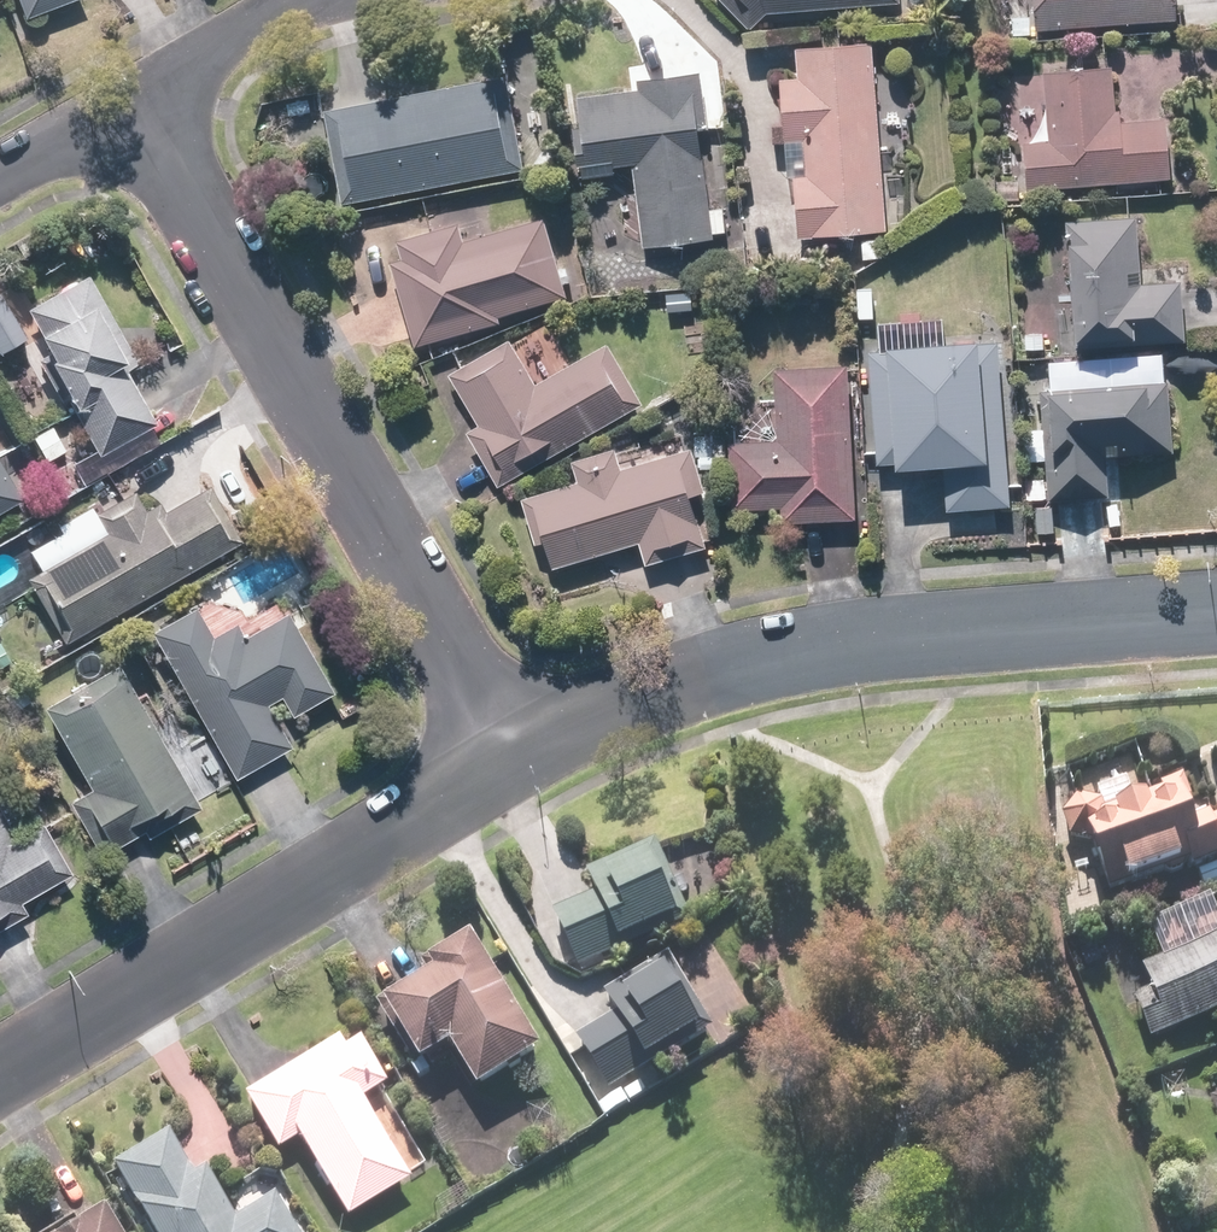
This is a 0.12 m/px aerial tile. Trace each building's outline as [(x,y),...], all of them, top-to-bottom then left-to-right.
[(24,19),(80,0),(18,0),(24,19)] [(751,29),(766,14),(901,7),(900,0),(722,0),(751,29)] [(1037,32),(1177,22),(1176,0),(1034,0),(1037,32)] [(888,232),(872,42),(795,49),(798,76),(781,77),(787,140),(804,139),(807,174),(793,175),(799,239),(888,232)] [(637,89),(581,95),(589,175),(617,172),(617,164),(635,162),(643,246),(726,238),(723,209),(709,210),(698,105),(706,104),(702,69),(636,76),(637,89)] [(1122,69),(1047,69),(1046,138),(1023,138),(1023,184),(1168,185),(1169,119),(1121,119),(1122,69)] [(510,76),(327,109),(344,204),(527,172),(510,76)] [(1143,217),(1071,218),(1072,344),(1186,343),(1186,278),(1144,278),(1143,217)] [(389,242),(416,346),(506,323),(504,314),(569,297),(549,219),(465,241),(461,224),(389,242)] [(93,275),(26,309),(48,352),(34,359),(58,407),(68,402),(97,459),(158,428),(126,365),(135,360),(93,275)] [(512,339),(451,373),(479,423),(465,431),(497,488),(648,404),(612,340),(570,363),(553,333),(519,352),(512,339)] [(1003,339),(868,347),(875,467),(946,463),(949,511),(1013,507),(1003,339)] [(778,440),(733,440),(734,507),(782,506),(782,519),(854,518),(852,365),(777,366),(778,440)] [(1171,381),(1047,388),(1053,498),(1110,495),(1108,457),(1176,453),(1171,381)] [(54,424),(33,437),(51,466),(72,454),(54,424)] [(577,483),(524,495),(541,568),(639,546),(643,565),(708,551),(700,517),(712,515),(698,451),(622,468),(618,447),(571,458),(577,483)] [(0,460),(0,516),(24,503),(0,460)] [(212,484),(163,512),(157,502),(144,510),(134,492),(114,503),(97,513),(93,506),(59,525),(63,532),(32,550),(59,598),(48,605),(68,640),(244,540),(212,484)] [(195,610),(151,634),(235,783),(296,749),(269,701),(280,695),(293,718),(333,695),(287,613),(245,636),(239,624),(211,639),(195,610)] [(204,806),(119,662),(42,708),(88,785),(63,800),(99,859),(144,833),(148,840),(204,806)] [(1069,769),(1079,802),(1063,807),(1073,843),(1090,838),(1108,898),(1198,872),(1203,890),(1216,886),(1216,815),(1194,822),(1182,780),(1155,788),(1143,747),(1069,769)] [(33,913),(27,901),(75,874),(43,818),(14,835),(6,821),(20,813),(0,778),(0,931),(33,913)] [(601,893),(554,910),(577,974),(629,955),(625,945),(684,924),(667,876),(676,873),(666,846),(594,873),(601,893)] [(1216,1012),(1216,898),(1136,929),(1149,964),(1128,972),(1153,1037),(1216,1012)] [(546,1054),(472,934),(418,967),(424,978),(381,1005),(422,1072),(457,1050),(484,1093),(546,1054)] [(618,1013),(578,1037),(611,1091),(707,1034),(683,994),(694,988),(673,954),(607,994),(618,1013)] [(339,1039),(243,1094),(275,1150),(298,1137),(347,1222),(409,1186),(362,1103),(387,1089),(359,1041),(345,1049),(339,1039)] [(114,1166),(152,1231),(294,1231),(260,1172),(219,1196),(203,1169),(193,1175),(170,1134),(114,1166)] [(101,1211),(68,1231),(114,1231),(101,1211)]
